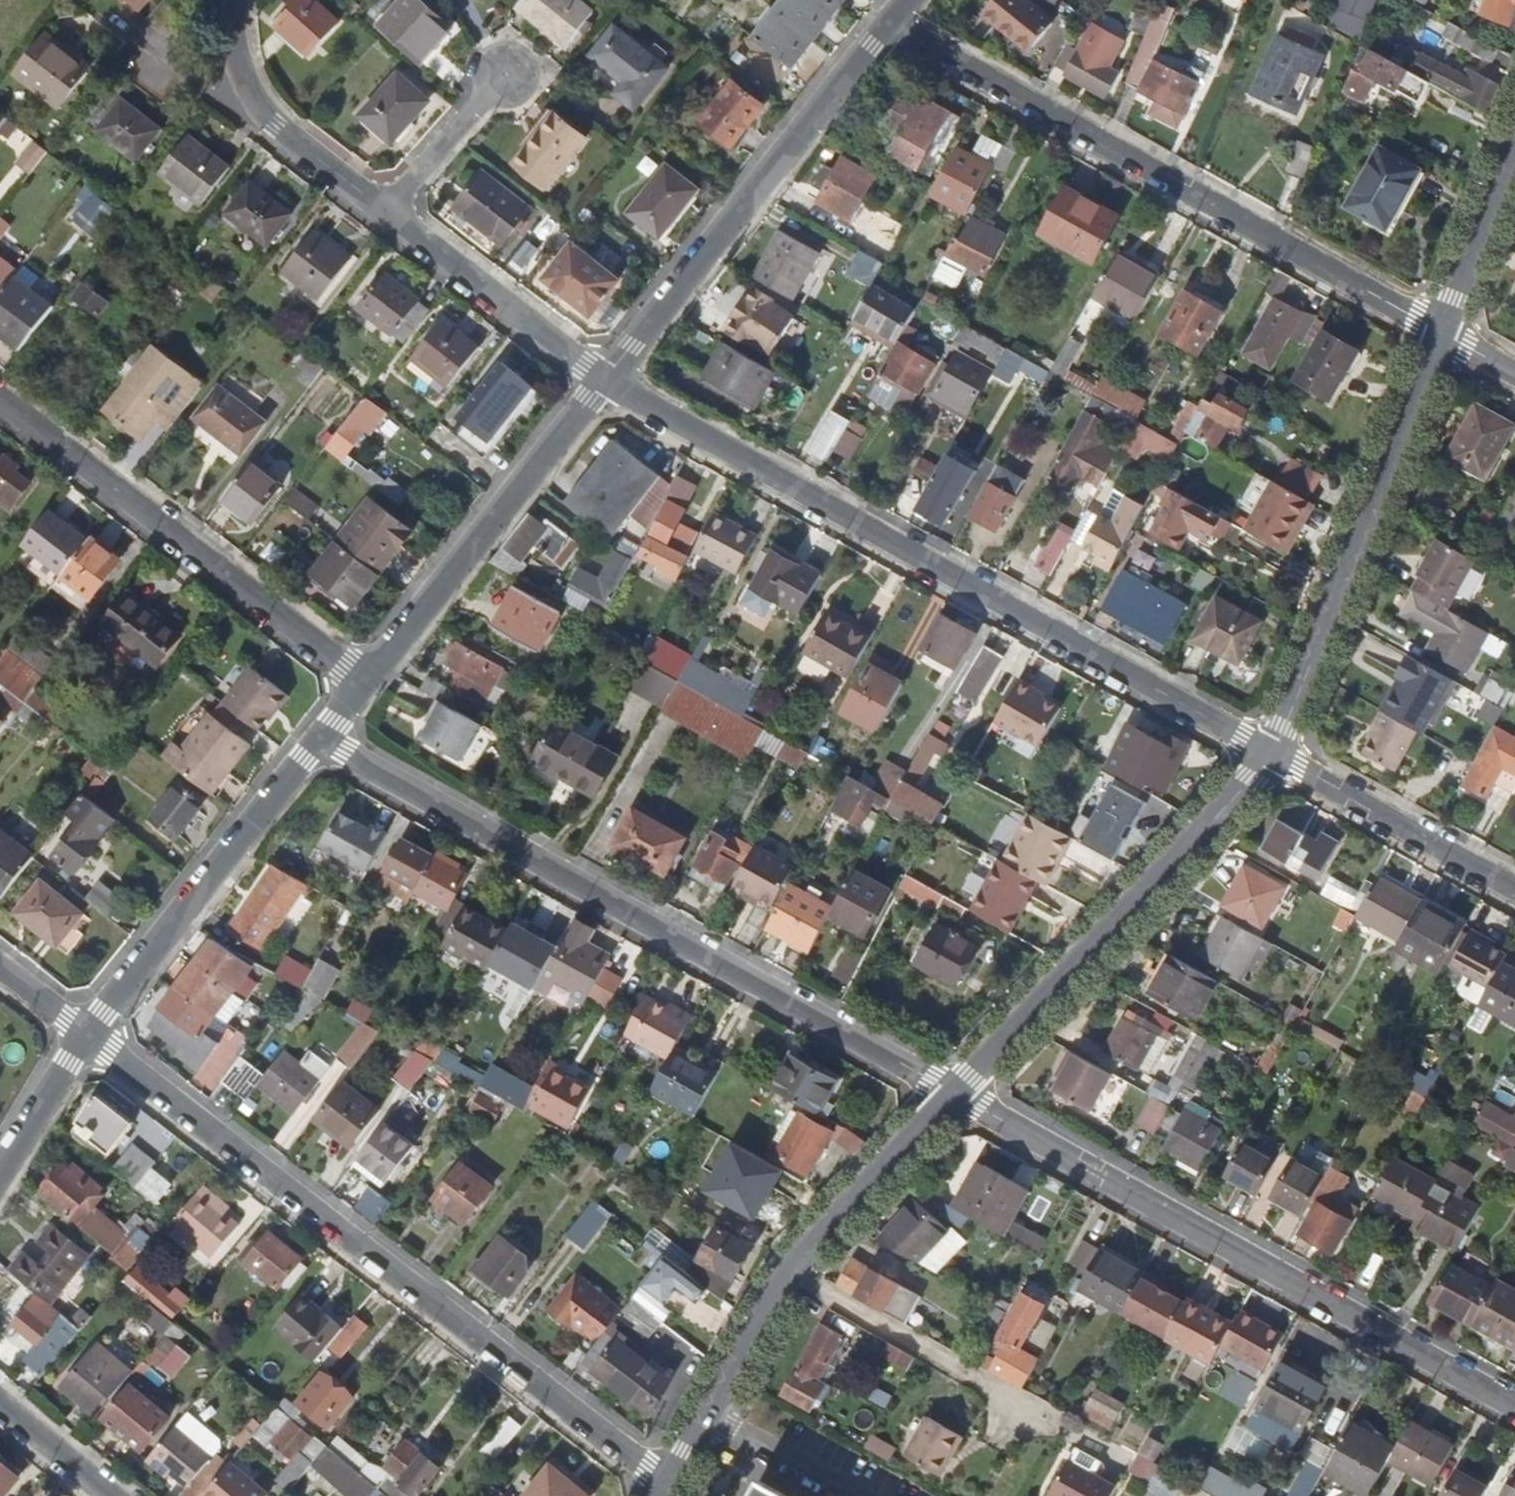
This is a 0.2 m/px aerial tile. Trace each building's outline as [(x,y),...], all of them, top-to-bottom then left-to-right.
[(147,18),(157,7),(162,1),(161,0),(127,0),(147,18)] [(197,0),(172,0),(186,12),(197,0)] [(279,27),(311,56),(340,22),(315,0),(288,0),(296,8),(279,27)] [(381,23),(422,58),(451,25),(422,0),(400,0),(381,23)] [(519,3),(567,42),(594,9),(583,0),(521,0),(519,3)] [(759,40),(760,40),(795,68),(847,0),(789,0),(759,40)] [(987,11),(1034,50),(1055,22),(1028,0),(996,0),(987,11)] [(1371,21),(1379,0),(1359,0),(1353,13),(1371,21)] [(1514,10),(1514,0),(1474,0),(1471,9),(1509,25),(1514,10)] [(625,14),(600,43),(632,68),(623,80),(642,96),(675,54),(625,14)] [(1133,34),(1147,38),(1154,19),(1141,14),(1133,34)] [(1171,23),(1155,17),(1154,19),(1147,38),(1127,86),(1162,104),(1154,119),(1181,131),(1187,118),(1206,78),(1193,73),(1189,81),(1156,63),(1171,23)] [(1490,62),(1498,48),(1453,24),(1447,38),(1490,62)] [(42,36),(15,72),(57,105),(88,65),(64,47),(60,50),(42,36)] [(1293,42),(1267,95),(1308,117),(1336,63),(1317,53),(1321,44),(1307,37),(1302,46),(1293,42)] [(1461,92),(1459,97),(1485,112),(1502,82),(1503,81),(1476,66),(1469,79),(1413,49),(1406,64),(1461,92)] [(1417,103),(1430,82),(1374,52),(1363,73),(1358,71),(1346,91),(1367,103),(1380,83),(1417,103)] [(1079,53),(1069,73),(1109,96),(1119,76),(1079,53)] [(399,74),(363,115),(393,140),(429,99),(399,74)] [(735,83),(702,123),(731,147),(764,105),(735,83)] [(903,161),(934,176),(963,121),(909,92),(889,131),(911,143),(907,152),(903,161)] [(120,98),(95,130),(135,160),(159,129),(120,98)] [(558,112),(518,162),(547,185),(587,135),(558,112)] [(9,119),(0,130),(0,131),(8,137),(17,126),(9,119)] [(884,139),(907,152),(911,143),(889,131),(884,139)] [(189,133),(159,170),(199,202),(229,165),(189,133)] [(938,196),(969,214),(993,170),(996,165),(1005,147),(985,136),(976,154),(973,152),(970,157),(960,152),(938,196)] [(49,150),(43,145),(36,140),(26,154),(38,163),(49,150)] [(1298,145),(1287,172),(1303,178),(1314,151),(1298,145)] [(1379,151),(1347,208),(1384,229),(1415,173),(1379,151)] [(38,163),(26,154),(19,161),(32,171),(38,163)] [(846,160),(821,202),(852,222),(877,178),(846,160)] [(666,164),(627,213),(659,237),(698,189),(666,164)] [(482,168),(454,203),(501,240),(529,206),(482,168)] [(249,183),(225,214),(265,246),(289,214),(249,183)] [(1069,188),(1044,233),(1095,264),(1122,218),(1069,188)] [(95,195),(76,221),(93,235),(113,209),(95,195)] [(963,239),(958,235),(947,253),(985,274),(1006,234),(976,217),(963,239)] [(312,231),(282,269),(317,297),(348,260),(312,231)] [(784,233),(757,281),(794,301),(820,255),(784,233)] [(573,242),(545,277),(592,313),(620,279),(573,242)] [(852,270),(875,282),(878,278),(879,277),(885,265),(862,252),(852,270)] [(1162,276),(1118,253),(1093,297),(1137,322),(1162,276)] [(1288,337),(1301,345),(1318,316),(1306,315),(1300,312),(1306,303),(1284,291),(1293,277),(1279,270),(1266,293),(1275,298),(1242,355),(1268,369),(1288,337)] [(15,275),(0,294),(0,332),(22,349),(55,306),(15,275)] [(384,342),(396,351),(403,341),(427,311),(414,301),(416,299),(384,275),(357,309),(390,334),(384,342)] [(856,317),(898,341),(910,320),(918,305),(875,282),(856,317)] [(731,316),(725,326),(745,337),(747,334),(770,346),(789,312),(765,298),(767,295),(749,284),(741,297),(736,296),(727,314),(731,316)] [(75,297),(100,317),(110,304),(85,285),(75,297)] [(1200,287),(1195,295),(1224,312),(1228,303),(1200,287)] [(1201,352),(1224,312),(1195,295),(1187,291),(1166,331),(1201,352)] [(934,318),(960,332),(965,324),(921,300),(918,305),(910,320),(923,328),(928,330),(934,318)] [(439,318),(410,356),(447,384),(476,345),(439,318)] [(923,328),(910,320),(898,341),(882,370),(919,390),(935,364),(912,350),(923,328)] [(992,355),(999,343),(965,324),(960,332),(954,342),(968,351),(972,345),(987,353),(992,355)] [(1331,400),(1349,369),(1339,364),(1350,343),(1325,329),(1297,380),(1331,400)] [(1082,343),(1070,337),(1051,372),(1064,379),(1082,343)] [(206,383),(153,343),(125,382),(127,383),(106,412),(137,436),(152,416),(159,422),(170,430),(206,383)] [(987,353),(980,366),(991,373),(994,374),(1008,348),(999,343),(992,355),(987,353)] [(1361,350),(1350,343),(1339,364),(1349,369),(1361,350)] [(761,409),(781,375),(728,346),(710,379),(761,409)] [(299,380),(311,389),(329,367),(306,349),(296,363),(306,371),(299,380)] [(966,416),(991,373),(980,366),(959,355),(932,402),(946,410),(948,407),(966,416)] [(508,360),(456,427),(487,453),(540,385),(508,360)] [(1242,385),(1221,372),(1216,381),(1237,393),(1242,385)] [(220,385),(194,418),(243,456),(269,423),(220,385)] [(1116,390),(1109,404),(1135,418),(1142,405),(1116,390)] [(1218,406),(1206,399),(1186,432),(1217,448),(1232,421),(1243,428),(1252,412),(1224,396),(1218,406)] [(374,430),(388,413),(368,397),(327,449),(383,492),(391,483),(372,468),(370,470),(348,453),(369,426),(374,430)] [(1478,404),(1464,428),(1471,431),(1483,408),(1478,404)] [(1070,483),(1078,468),(1098,480),(1112,454),(1096,445),(1111,420),(1089,408),(1052,473),(1070,483)] [(1483,408),(1471,431),(1464,428),(1446,459),(1484,481),(1514,428),(1514,427),(1483,408)] [(815,446),(833,456),(852,423),(835,414),(815,446)] [(144,441),(159,422),(152,416),(137,436),(144,441)] [(1180,443),(1151,427),(1137,419),(1123,447),(1122,448),(1138,456),(1145,443),(1172,458),(1180,443)] [(1027,447),(1014,439),(1000,463),(1014,472),(1027,447)] [(622,442),(570,505),(615,543),(666,478),(622,442)] [(1103,483),(1117,457),(1112,454),(1098,480),(1103,483)] [(1294,459),(1289,469),(1316,484),(1321,475),(1294,459)] [(0,460),(0,506),(8,511),(30,483),(0,460)] [(286,483),(256,460),(231,492),(261,516),(286,483)] [(1309,499),(1316,484),(1289,469),(1287,472),(1283,465),(1275,480),(1309,499)] [(1084,475),(1073,490),(1085,500),(1097,484),(1084,475)] [(673,532),(697,486),(680,477),(641,552),(666,565),(663,573),(681,583),(693,561),(689,559),(697,544),(673,532)] [(964,493),(936,477),(918,509),(946,525),(964,493)] [(1299,519),(1310,500),(1309,499),(1275,480),(1271,478),(1245,528),(1279,547),(1296,518),(1299,519)] [(1016,498),(989,483),(971,515),(998,530),(1016,498)] [(1134,528),(1152,494),(1135,485),(1121,511),(1129,515),(1126,519),(1107,509),(1089,540),(1119,556),(1131,533),(1134,528)] [(1502,513),(1495,526),(1513,536),(1514,533),(1514,490),(1502,513)] [(372,498),(339,542),(377,571),(401,541),(406,544),(415,533),(372,498)] [(1220,537),(1229,520),(1201,504),(1199,508),(1184,499),(1178,509),(1166,503),(1157,520),(1169,527),(1163,538),(1179,547),(1188,529),(1207,538),(1210,531),(1220,537)] [(24,545),(62,576),(89,542),(50,511),(24,545)] [(552,526),(535,514),(495,563),(530,582),(539,572),(526,560),(539,542),(552,551),(568,530),(557,520),(552,526)] [(749,530),(718,514),(693,560),(737,584),(757,545),(745,538),(749,530)] [(761,537),(749,530),(745,538),(757,545),(761,537)] [(1038,564),(1053,573),(1068,546),(1052,537),(1038,564)] [(1476,559),(1440,538),(1420,574),(1422,576),(1415,589),(1417,590),(1449,608),(1477,559),(1476,559)] [(121,564),(90,540),(89,542),(62,576),(93,600),(121,564)] [(382,575),(406,544),(401,541),(377,571),(381,575),(382,575)] [(358,604),(381,575),(377,571),(339,542),(309,579),(321,587),(328,581),(358,604)] [(583,571),(567,602),(604,623),(640,554),(625,547),(604,582),(583,571)] [(777,602),(802,616),(824,576),(806,566),(804,569),(775,553),(755,590),(747,605),(768,617),(777,602)] [(1106,607),(1168,642),(1187,606),(1151,585),(1155,576),(1135,566),(1130,574),(1125,572),(1106,607)] [(524,588),(503,627),(545,650),(566,611),(524,588)] [(1468,672),(1491,631),(1449,608),(1417,590),(1404,611),(1440,633),(1429,650),(1468,672)] [(186,635),(130,592),(104,625),(161,668),(186,635)] [(1220,594),(1198,636),(1238,657),(1261,617),(1220,594)] [(808,652),(852,678),(874,640),(830,615),(808,652)] [(979,636),(944,616),(924,650),(959,670),(979,636)] [(617,634),(612,643),(630,653),(635,644),(617,634)] [(661,639),(647,663),(682,682),(691,666),(695,658),(661,639)] [(1006,654),(987,642),(970,672),(990,683),(1006,654)] [(453,648),(450,653),(452,657),(449,664),(471,676),(463,689),(486,703),(504,669),(460,645),(459,648),(453,648)] [(5,649),(0,657),(0,684),(4,688),(27,705),(46,680),(5,649)] [(1455,678),(1409,654),(1398,673),(1409,679),(1402,691),(1398,688),(1388,706),(1427,728),(1455,678)] [(628,686),(668,708),(682,682),(647,663),(643,660),(628,686)] [(244,664),(216,698),(257,730),(275,708),(278,710),(288,698),(244,664)] [(691,666),(682,682),(712,699),(721,682),(691,666)] [(847,714),(878,732),(904,686),(873,668),(847,714)] [(1492,668),(1488,675),(1500,681),(1505,674),(1492,668)] [(1479,692),(1506,707),(1514,692),(1514,689),(1514,686),(1514,680),(1505,674),(1500,681),(1488,675),(1479,692)] [(431,680),(425,691),(441,700),(451,705),(456,695),(431,680)] [(1037,689),(1022,680),(998,721),(1041,747),(1063,709),(1035,692),(1037,689)] [(665,712),(751,760),(759,745),(768,729),(747,718),(718,702),(712,699),(682,682),(668,708),(665,712)] [(725,689),(718,702),(747,718),(754,705),(725,689)] [(465,761),(485,724),(451,705),(441,700),(432,717),(436,719),(433,724),(425,739),(465,761)] [(572,703),(562,720),(597,740),(607,723),(572,703)] [(175,745),(164,758),(213,796),(250,745),(201,707),(182,731),(176,728),(172,734),(181,740),(177,746),(175,745)] [(1497,782),(1514,791),(1514,715),(1505,710),(1496,726),(1495,728),(1490,736),(1494,739),(1469,786),(1488,797),(1497,782)] [(1401,771),(1422,731),(1385,711),(1377,725),(1384,729),(1378,742),(1371,755),(1401,771)] [(562,720),(540,758),(600,793),(622,755),(597,740),(562,720)] [(1371,737),(1378,742),(1384,729),(1377,725),(1371,737)] [(1148,781),(1167,745),(1131,726),(1118,752),(1114,750),(1105,767),(1145,787),(1148,781)] [(759,745),(781,757),(789,742),(768,729),(759,745)] [(953,742),(934,731),(895,800),(913,810),(937,824),(949,804),(918,787),(940,749),(947,753),(953,742)] [(1190,745),(1171,736),(1167,745),(1148,781),(1167,791),(1190,745)] [(781,757),(801,768),(810,753),(789,742),(781,757)] [(106,784),(99,777),(83,797),(91,803),(106,784)] [(879,801),(891,808),(895,800),(864,782),(846,815),(865,826),(879,801)] [(1096,832),(1090,844),(1116,858),(1146,804),(1108,783),(1104,791),(1113,795),(1108,808),(1103,806),(1091,829),(1096,832)] [(201,807),(178,789),(152,823),(175,840),(201,807)] [(114,821),(91,803),(83,797),(69,817),(67,818),(79,827),(55,859),(76,876),(101,842),(99,841),(114,821)] [(908,818),(913,810),(895,800),(891,808),(908,818)] [(637,810),(617,845),(668,874),(688,839),(637,810)] [(1039,878),(1049,883),(1059,864),(1057,863),(1061,854),(1064,855),(1074,836),(1030,812),(1005,860),(1039,878)] [(372,830),(342,813),(323,846),(369,872),(390,835),(374,826),(372,830)] [(1283,817),(1266,847),(1320,877),(1340,840),(1321,830),(1317,835),(1283,817)] [(726,892),(742,863),(737,860),(739,857),(743,859),(751,845),(721,828),(718,832),(715,831),(692,873),(726,892)] [(4,899),(35,860),(37,858),(0,829),(0,896),(4,899)] [(436,858),(406,841),(390,871),(392,872),(384,886),(412,901),(417,891),(436,858)] [(759,845),(737,884),(751,892),(763,898),(777,906),(799,867),(759,845)] [(974,910),(1011,930),(1039,878),(1005,860),(986,850),(966,888),(981,896),(974,910)] [(436,931),(449,939),(467,906),(469,903),(459,897),(470,877),(436,858),(417,891),(449,908),(436,931)] [(1248,865),(1226,903),(1263,922),(1284,885),(1248,865)] [(777,906),(781,908),(794,885),(803,869),(799,867),(777,906)] [(308,897),(313,888),(290,876),(275,868),(231,931),(261,953),(302,894),(308,897)] [(892,889),(858,870),(837,909),(834,914),(868,933),(892,889)] [(1356,915),(1401,940),(1424,899),(1380,874),(1357,914),(1356,915)] [(964,916),(970,908),(910,875),(904,887),(937,905),(939,903),(964,916)] [(1325,893),(1353,906),(1362,888),(1333,875),(1325,893)] [(101,883),(87,901),(100,910),(109,918),(122,899),(101,883)] [(78,912),(43,884),(19,916),(69,954),(83,936),(79,932),(84,925),(87,927),(91,922),(78,912)] [(772,925),(815,949),(834,914),(837,909),(794,885),(781,908),(772,925)] [(763,898),(751,892),(747,898),(760,905),(763,898)] [(1397,947),(1441,972),(1446,963),(1465,929),(1467,925),(1424,899),(1401,940),(1397,947)] [(78,912),(91,922),(100,910),(87,901),(78,912)] [(446,945),(490,969),(493,965),(512,930),(467,906),(449,939),(446,945)] [(1338,926),(1348,932),(1356,915),(1357,914),(1348,908),(1338,926)] [(1258,971),(1274,943),(1224,916),(1202,957),(1242,979),(1249,967),(1258,971)] [(595,930),(576,919),(561,947),(544,978),(587,1002),(591,996),(606,969),(613,957),(588,944),(595,930)] [(561,947),(517,922),(512,930),(493,965),(538,989),(544,978),(561,947)] [(945,925),(923,964),(956,983),(961,976),(967,974),(976,956),(974,951),(977,944),(945,925)] [(1475,928),(1472,933),(1496,947),(1499,942),(1475,928)] [(1446,963),(1454,967),(1472,933),(1465,929),(1446,963)] [(1479,1005),(1481,1002),(1504,962),(1508,954),(1496,947),(1472,933),(1454,967),(1467,975),(1459,989),(1461,994),(1479,1005)] [(216,941),(195,966),(244,1004),(247,1001),(254,991),(243,983),(253,970),(216,941)] [(838,975),(853,984),(868,955),(853,947),(838,975)] [(1197,1018),(1220,979),(1173,953),(1152,993),(1197,1018)] [(1504,962),(1481,1002),(1514,1022),(1514,968),(1504,962)] [(230,1025),(244,1004),(195,966),(178,988),(218,1016),(230,1025)] [(334,976),(316,966),(304,988),(309,991),(322,998),(334,976)] [(625,980),(606,969),(591,996),(610,1007),(625,980)] [(1327,978),(1320,990),(1332,996),(1335,992),(1339,985),(1327,978)] [(205,1032),(218,1016),(178,988),(150,1023),(182,1048),(180,1051),(201,1068),(220,1043),(205,1032)] [(304,988),(289,1015),(294,1017),(309,991),(304,988)] [(309,991),(294,1017),(310,1023),(326,1001),(322,998),(309,991)] [(633,1039),(655,1001),(647,997),(627,1036),(633,1039)] [(375,1011),(355,1001),(349,1013),(368,1024),(375,1011)] [(633,1039),(669,1060),(675,1050),(694,1016),(678,1007),(674,1012),(669,1009),(655,1001),(633,1039)] [(674,1012),(678,1007),(672,1003),(669,1009),(674,1012)] [(1246,1029),(1282,1049),(1297,1023),(1278,1012),(1273,1023),(1255,1013),(1246,1029)] [(1137,1069),(1160,1027),(1133,1013),(1130,1019),(1124,1016),(1106,1051),(1137,1069)] [(341,1062),(353,1070),(382,1032),(370,1025),(341,1062)] [(1178,1072),(1187,1077),(1198,1058),(1209,1038),(1199,1033),(1178,1072)] [(1246,1046),(1240,1056),(1269,1072),(1274,1062),(1246,1046)] [(1411,1047),(1400,1068),(1413,1075),(1419,1066),(1429,1071),(1435,1060),(1411,1047)] [(1112,1072),(1071,1049),(1060,1068),(1065,1070),(1061,1077),(1054,1089),(1091,1110),(1112,1072)] [(705,1066),(675,1050),(669,1060),(653,1088),(698,1113),(725,1065),(726,1063),(711,1055),(705,1066)] [(396,1079),(412,1091),(427,1072),(435,1061),(432,1060),(417,1051),(396,1079)] [(303,1067),(286,1053),(266,1079),(260,1088),(295,1115),(330,1069),(311,1056),(303,1067)] [(1212,1066),(1198,1058),(1187,1077),(1182,1085),(1196,1092),(1212,1066)] [(793,1059),(773,1092),(818,1117),(836,1084),(793,1059)] [(223,1084),(248,1103),(260,1088),(266,1079),(242,1060),(223,1084)] [(447,1086),(458,1074),(438,1063),(435,1061),(427,1072),(447,1086)] [(1065,1070),(1060,1068),(1056,1074),(1061,1077),(1065,1070)] [(537,1094),(492,1069),(482,1087),(486,1090),(496,1096),(510,1104),(526,1113),(537,1094)] [(593,1093),(557,1072),(539,1106),(574,1126),(593,1093)] [(1098,1105),(1106,1110),(1116,1095),(1119,1098),(1130,1081),(1118,1073),(1098,1105)] [(1154,1078),(1146,1092),(1171,1106),(1178,1092),(1154,1078)] [(381,1111),(344,1082),(314,1120),(328,1131),(332,1126),(355,1144),(381,1111)] [(1420,1111),(1428,1096),(1413,1087),(1405,1103),(1420,1111)] [(498,1126),(510,1104),(496,1096),(493,1105),(482,1100),(475,1114),(498,1126)] [(134,1125),(105,1100),(98,1102),(80,1125),(84,1129),(82,1132),(110,1154),(134,1125)] [(1476,1122),(1514,1144),(1514,1117),(1487,1102),(1476,1122)] [(1219,1129),(1185,1109),(1163,1146),(1177,1153),(1172,1161),(1194,1173),(1209,1149),(1214,1151),(1219,1142),(1215,1139),(1219,1129)] [(828,1142),(855,1158),(868,1145),(837,1127),(834,1134),(802,1115),(778,1155),(809,1174),(828,1142)] [(415,1150),(386,1125),(352,1170),(382,1193),(415,1150)] [(351,1149),(355,1144),(332,1126),(328,1131),(351,1149)] [(1226,1172),(1260,1190),(1286,1143),(1266,1132),(1257,1147),(1245,1141),(1226,1172)] [(134,1146),(114,1170),(161,1208),(168,1199),(145,1180),(156,1165),(134,1146)] [(757,1220),(783,1173),(734,1146),(708,1193),(757,1220)] [(1378,1185),(1421,1210),(1439,1177),(1442,1173),(1399,1148),(1378,1185)] [(1483,1203),(1457,1188),(1469,1166),(1452,1156),(1442,1173),(1439,1177),(1421,1210),(1415,1221),(1459,1246),(1483,1203)] [(1275,1196),(1305,1213),(1326,1176),(1294,1158),(1275,1196)] [(964,1191),(954,1207),(972,1216),(1003,1234),(1008,1224),(1029,1189),(985,1164),(969,1192),(964,1191)] [(81,1226),(105,1197),(102,1194),(105,1190),(85,1175),(83,1177),(68,1167),(43,1196),(81,1226)] [(445,1208),(465,1223),(493,1190),(463,1167),(437,1201),(445,1208)] [(1316,1194),(1320,1196),(1302,1229),(1335,1248),(1359,1205),(1337,1193),(1347,1176),(1331,1167),(1326,1176),(1316,1194)] [(227,1207),(204,1187),(198,1193),(223,1213),(227,1207)] [(942,1199),(925,1190),(899,1216),(903,1220),(882,1242),(916,1260),(947,1229),(930,1212),(942,1199)] [(223,1213),(198,1193),(176,1220),(171,1226),(212,1260),(239,1226),(223,1213)] [(597,1202),(566,1242),(582,1254),(613,1214),(597,1202)] [(972,1216),(954,1207),(946,1202),(940,1210),(965,1227),(972,1216)] [(460,1231),(465,1223),(445,1208),(440,1215),(460,1231)] [(732,1233),(735,1229),(719,1220),(689,1273),(710,1290),(723,1300),(753,1246),(732,1233)] [(1008,1224),(1003,1234),(1020,1243),(1025,1234),(1008,1224)] [(966,1240),(951,1225),(947,1229),(916,1260),(935,1271),(966,1240)] [(24,1256),(10,1273),(40,1297),(53,1308),(92,1260),(53,1229),(41,1245),(59,1260),(47,1274),(24,1256)] [(141,1230),(116,1261),(128,1271),(153,1240),(141,1230)] [(250,1263),(289,1294),(309,1270),(301,1263),(304,1260),(270,1235),(250,1263)] [(528,1258),(504,1239),(479,1271),(511,1297),(529,1273),(528,1258)] [(1068,1271),(1082,1279),(1100,1247),(1086,1240),(1068,1271)] [(881,1250),(875,1261),(883,1266),(879,1273),(895,1282),(906,1264),(881,1250)] [(701,1303),(710,1290),(689,1273),(669,1257),(646,1286),(670,1305),(683,1289),(701,1303)] [(921,1296),(895,1282),(879,1273),(883,1266),(875,1261),(871,1268),(853,1258),(837,1286),(905,1324),(921,1296)] [(1431,1296),(1475,1321),(1497,1282),(1452,1258),(1431,1296)] [(1186,1303),(1155,1285),(1158,1281),(1144,1273),(1122,1312),(1166,1337),(1186,1303)] [(142,1274),(132,1288),(155,1306),(173,1321),(174,1322),(192,1300),(177,1288),(171,1297),(142,1274)] [(578,1325),(601,1344),(612,1329),(620,1319),(625,1313),(581,1278),(553,1314),(573,1330),(578,1325)] [(1499,1279),(1497,1282),(1475,1321),(1514,1344),(1514,1287),(1499,1279)] [(1041,1303),(1021,1292),(992,1345),(1012,1356),(1041,1303)] [(1002,1293),(995,1304),(1007,1311),(1013,1299),(1002,1293)] [(278,1327),(319,1362),(332,1346),(346,1329),(303,1294),(278,1327)] [(32,1369),(43,1379),(83,1331),(53,1308),(40,1297),(16,1326),(41,1346),(51,1335),(62,1344),(51,1358),(45,1353),(32,1369)] [(1204,1307),(1188,1298),(1164,1341),(1208,1366),(1221,1344),(1229,1329),(1201,1314),(1204,1307)] [(649,1342),(663,1325),(633,1302),(625,1313),(620,1319),(649,1342)] [(976,1330),(990,1339),(1007,1311),(995,1304),(991,1302),(976,1330)] [(143,1321),(165,1339),(166,1338),(177,1324),(174,1322),(173,1321),(155,1306),(143,1321)] [(1233,1324),(1204,1307),(1201,1314),(1229,1329),(1233,1324)] [(1285,1335),(1240,1310),(1239,1313),(1233,1324),(1229,1329),(1221,1344),(1220,1345),(1265,1370),(1285,1335)] [(367,1325),(357,1316),(346,1329),(332,1346),(342,1354),(367,1325)] [(808,1411),(822,1388),(814,1384),(830,1358),(841,1337),(820,1325),(780,1396),(808,1411)] [(630,1342),(612,1329),(601,1344),(585,1364),(654,1418),(672,1383),(670,1381),(673,1376),(662,1367),(658,1372),(626,1348),(630,1342)] [(192,1359),(166,1338),(165,1339),(148,1360),(174,1381),(192,1359)] [(914,1359),(888,1345),(879,1360),(906,1374),(914,1359)] [(107,1398),(111,1402),(134,1376),(99,1347),(65,1388),(95,1414),(107,1398)] [(837,1362),(830,1358),(814,1384),(822,1388),(837,1362)] [(1283,1362),(1280,1367),(1258,1407),(1301,1432),(1324,1392),(1298,1377),(1301,1372),(1283,1362)] [(356,1399),(324,1373),(299,1403),(332,1429),(356,1399)] [(265,1391),(283,1406),(293,1394),(275,1380),(265,1391)] [(172,1421),(135,1389),(107,1421),(145,1453),(172,1421)] [(1095,1391),(1082,1414),(1109,1429),(1121,1406),(1095,1391)] [(1082,1414),(1069,1406),(1065,1413),(1068,1415),(1078,1421),(1082,1414)] [(302,1457),(315,1467),(331,1449),(281,1408),(270,1421),(256,1438),(265,1447),(270,1442),(281,1451),(275,1459),(281,1464),(288,1457),(296,1463),(302,1457)] [(962,1437),(927,1417),(905,1456),(941,1476),(962,1437)] [(486,1455),(495,1462),(523,1427),(515,1420),(486,1455)] [(1453,1447),(1410,1422),(1392,1453),(1389,1458),(1433,1482),(1453,1447)] [(1367,1495),(1368,1495),(1389,1458),(1392,1453),(1376,1443),(1377,1440),(1350,1425),(1324,1471),(1367,1495)] [(171,1473),(189,1489),(183,1495),(206,1495),(216,1484),(202,1473),(215,1458),(177,1427),(154,1455),(150,1459),(148,1461),(167,1478),(171,1473)] [(1148,1435),(1143,1443),(1158,1453),(1164,1443),(1148,1435)] [(895,1450),(871,1436),(864,1448),(889,1462),(895,1450)] [(344,1446),(338,1441),(331,1449),(337,1454),(344,1446)] [(344,1446),(337,1454),(381,1490),(389,1480),(407,1495),(408,1495),(421,1495),(442,1471),(407,1441),(384,1469),(370,1469),(353,1455),(353,1454),(344,1446)] [(1143,1443),(1138,1453),(1153,1462),(1158,1453),(1143,1443)] [(1068,1460),(1048,1495),(1049,1495),(1110,1495),(1115,1487),(1092,1474),(1099,1461),(1075,1447),(1068,1460)] [(347,1495),(376,1495),(381,1490),(337,1454),(331,1449),(315,1467),(314,1468),(347,1495)] [(21,1479),(25,1474),(0,1452),(0,1461),(21,1479)] [(1141,1481),(1153,1462),(1138,1453),(1127,1473),(1141,1481)] [(279,1481),(294,1493),(313,1470),(314,1468),(315,1467),(302,1457),(296,1463),(279,1481)] [(238,1458),(216,1484),(206,1495),(270,1495),(254,1483),(261,1476),(238,1458)] [(21,1479),(0,1461),(0,1495),(7,1495),(21,1479)] [(575,1484),(574,1486),(567,1480),(568,1478),(553,1465),(539,1482),(537,1480),(524,1495),(590,1495),(575,1484)] [(1210,1465),(1200,1485),(1220,1495),(1265,1495),(1210,1465)] [(1182,1478),(1159,1466),(1142,1495),(1172,1495),(1182,1478)] [(1499,1495),(1514,1495),(1514,1467),(1499,1495)] [(1488,1488),(1456,1470),(1441,1495),(1483,1495),(1488,1488)] [(762,1483),(755,1495),(786,1495),(762,1483)]
